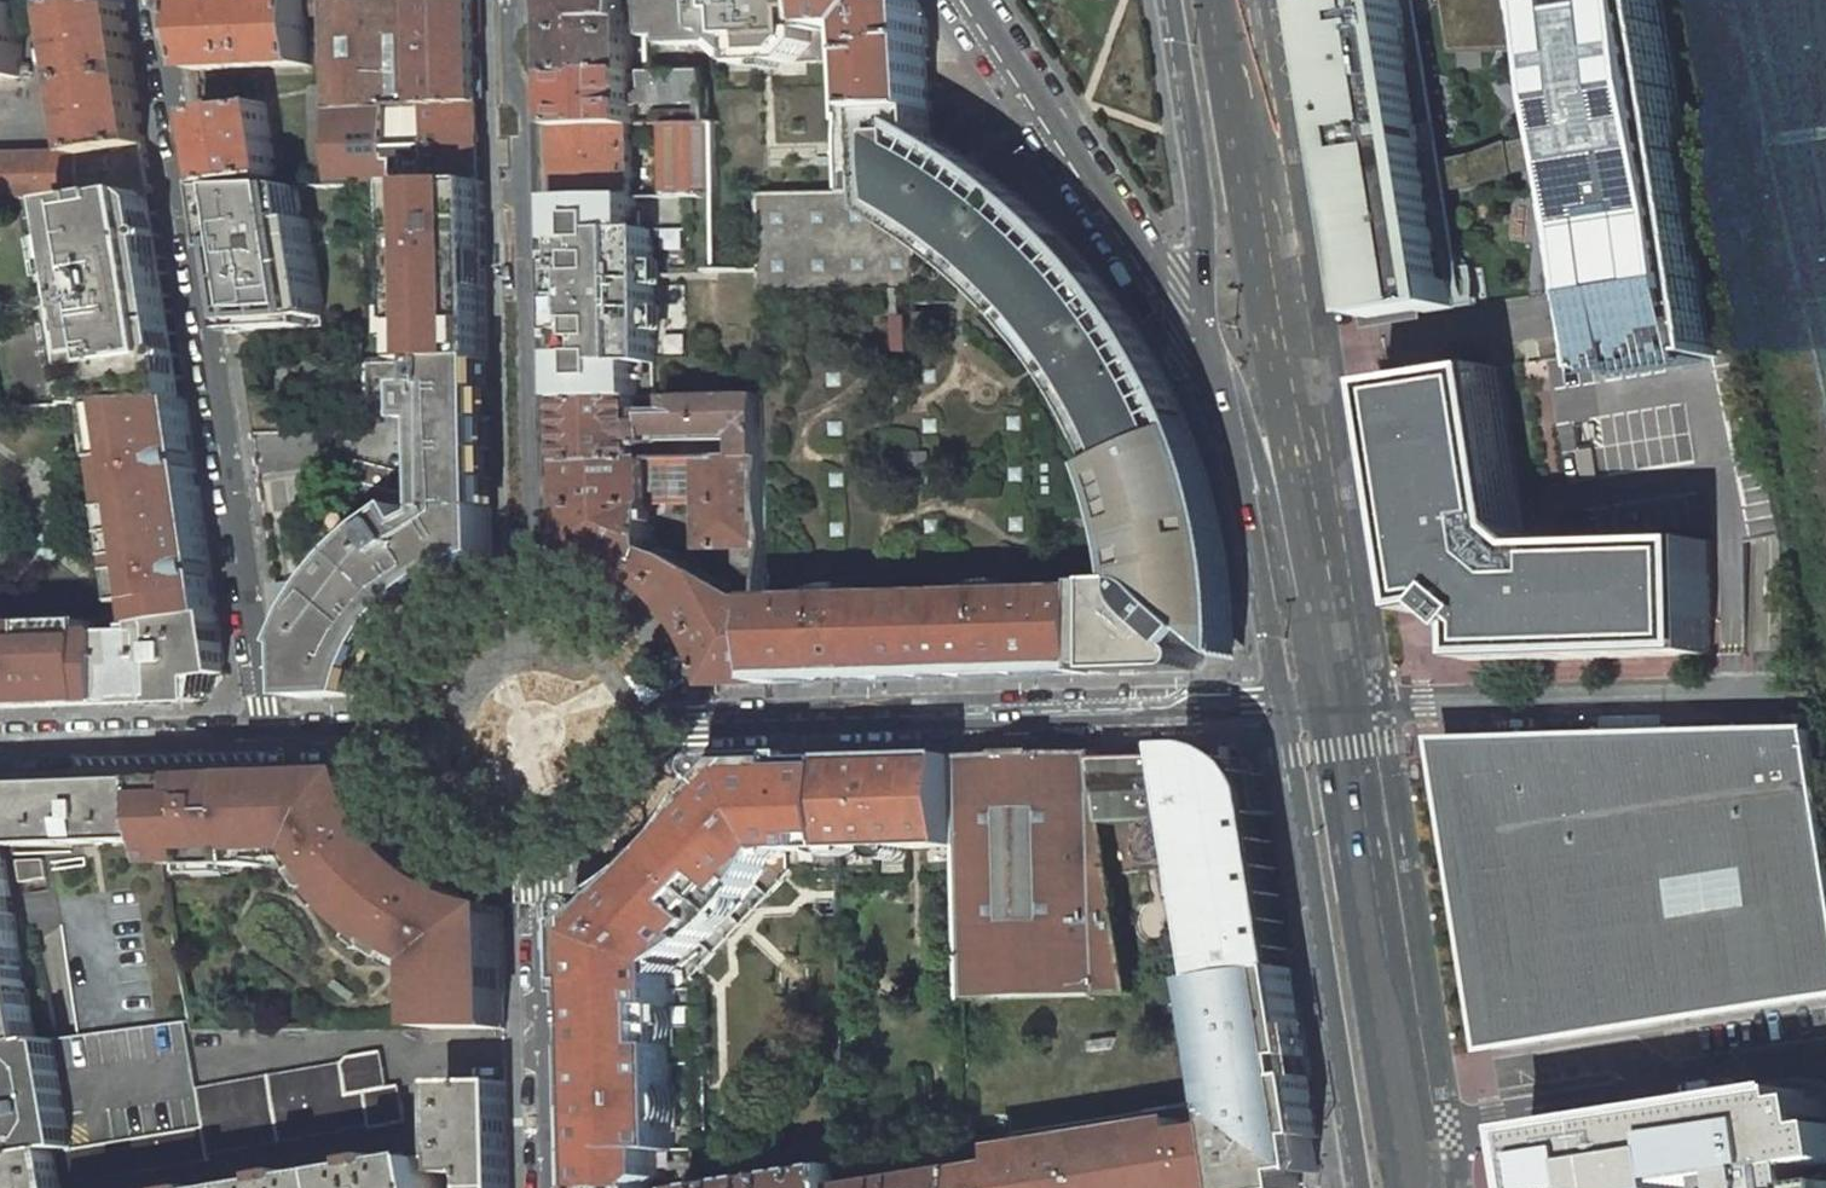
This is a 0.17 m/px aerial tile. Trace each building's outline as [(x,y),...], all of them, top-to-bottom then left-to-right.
[(196,70),(311,65),(308,0),(185,0),(196,70)] [(413,39),(423,39),(422,0),(326,0),(329,96),(329,106),(412,104),(414,104),(413,60),(413,39)] [(423,39),(423,60),(413,60),(414,104),(429,103),(481,102),(479,0),(422,0),(423,39)] [(558,74),(634,72),(632,27),(650,27),(649,0),(556,0),(558,74)] [(827,0),(649,0),(650,27),(650,40),(669,40),(669,45),(722,43),(722,49),(739,49),(739,62),(828,60),(827,0)] [(830,191),(875,191),(872,113),(930,110),(928,60),(926,18),(924,18),(924,13),(916,0),(827,0),(828,60),(830,118),(834,118),(830,185),(830,191)] [(1375,316),(1425,309),(1425,311),(1458,305),(1454,279),(1447,280),(1405,0),(1325,0),(1375,316)] [(1585,241),(1591,283),(1602,352),(1728,333),(1670,0),(1546,0),(1585,241)] [(125,1),(59,3),(70,82),(136,73),(125,1)] [(0,6),(0,79),(23,78),(20,5),(0,6)] [(634,72),(558,74),(560,127),(632,126),(635,126),(634,87),(641,87),(642,99),(647,99),(647,102),(706,100),(705,70),(651,71),(634,72)] [(136,73),(70,82),(82,154),(81,154),(146,144),(136,73)] [(329,96),(311,96),(314,185),(331,184),(329,106),(329,96)] [(412,104),(329,106),(331,184),(365,183),(395,183),(484,180),(481,102),(429,103),(431,146),(386,146),(385,130),(408,129),(412,124),(412,104)] [(267,104),(203,114),(204,120),(214,188),(279,178),(267,104)] [(1206,502),(1203,489),(1210,487),(1194,441),(1186,444),(1184,438),(1192,435),(1172,391),(1166,380),(1159,384),(1154,373),(1161,370),(1138,333),(1130,331),(1120,316),(1120,307),(1114,298),(1080,259),(1075,264),(1067,254),(1072,250),(1039,219),(1030,219),(1018,209),(1017,201),(1003,190),(962,163),(932,146),(930,110),(872,113),(875,191),(876,198),(876,217),(887,222),(897,228),(905,233),(907,234),(913,237),(925,245),(934,232),(947,240),(938,254),(957,268),(967,255),(975,261),(980,266),(970,279),(989,295),(1001,284),(1002,285),(1027,311),(1051,339),(1038,349),(1053,369),(1066,359),(1076,374),(1063,383),(1075,403),(1090,395),(1109,431),(1122,459),(1107,466),(1117,492),(1127,526),(1135,560),(1138,583),(1093,584),(1093,607),(1059,608),(1058,591),(996,593),(996,597),(964,598),(964,608),(897,610),(896,596),(839,598),(839,601),(808,602),(808,615),(768,616),(770,676),(874,673),(875,681),(1003,677),(1003,669),(1074,667),(1074,675),(1189,672),(1197,669),(1202,663),(1201,656),(1196,650),(1209,636),(1235,658),(1233,611),(1229,572),(1225,546),(1214,500),(1206,502)] [(694,111),(651,112),(652,126),(662,125),(695,125),(694,111)] [(695,125),(662,125),(664,195),(715,194),(713,125),(707,125),(695,125)] [(632,126),(560,127),(561,197),(634,196),(632,126)] [(63,193),(76,192),(91,192),(108,191),(153,189),(146,144),(81,154),(82,154),(0,156),(0,196),(63,193)] [(488,359),(484,180),(395,183),(398,273),(409,273),(410,306),(411,341),(411,363),(432,362),(488,359)] [(214,188),(223,247),(223,251),(227,251),(229,260),(225,260),(225,263),(227,278),(236,331),(326,325),(309,219),(304,220),(299,185),(214,188)] [(185,403),(169,294),(159,295),(156,278),(166,277),(161,241),(153,189),(108,191),(91,192),(76,192),(63,193),(82,309),(48,315),(63,406),(112,404),(185,403)] [(759,292),(914,289),(913,237),(907,234),(905,233),(897,228),(887,222),(876,217),(876,198),(875,191),(830,191),(756,192),(758,272),(759,292)] [(634,196),(561,197),(563,273),(565,339),(567,401),(639,398),(657,397),(655,320),(653,231),(637,231),(636,195),(634,196)] [(1585,241),(1555,246),(1562,288),(1591,283),(1585,241)] [(156,278),(159,295),(169,294),(166,277),(156,278)] [(350,553),(327,580),(307,611),(293,645),(297,647),(299,698),(359,696),(367,669),(376,648),(391,625),(407,606),(424,590),(443,577),(468,564),(494,555),(488,359),(432,362),(433,386),(416,386),(417,421),(434,421),(437,516),(419,524),(408,507),(377,528),(350,553)] [(1499,369),(1386,385),(1422,612),(1449,608),(1460,618),(1475,630),(1479,663),(1710,656),(1706,541),(1545,546),(1523,530),(1499,369)] [(639,398),(567,401),(568,464),(641,460),(640,441),(654,441),(654,435),(740,430),(741,454),(764,452),(762,392),(712,394),(671,396),(672,409),(640,410),(639,398)] [(185,403),(112,404),(121,460),(112,461),(119,511),(128,511),(136,558),(127,559),(129,576),(138,575),(142,604),(146,604),(150,626),(218,616),(206,540),(185,403)] [(741,454),(641,460),(568,464),(569,508),(570,553),(593,558),(614,567),(639,580),(655,593),(678,560),(653,551),(651,503),(701,502),(702,549),(735,548),(767,548),(764,452),(741,454)] [(768,616),(767,548),(735,548),(736,583),(744,583),(745,600),(740,601),(736,593),(678,560),(655,593),(676,614),(691,635),(705,662),(713,686),(770,684),(770,676),(768,616)] [(151,633),(116,634),(117,704),(199,702),(204,701),(203,677),(227,673),(218,616),(150,626),(151,633)] [(41,626),(7,627),(0,637),(0,708),(7,708),(117,704),(116,634),(98,634),(99,632),(41,634),(41,626)] [(1809,735),(1455,745),(1505,1051),(1825,999),(1825,840),(1809,735)] [(1117,873),(1174,865),(1184,926),(1193,984),(1205,983),(1289,971),(1288,968),(1264,815),(1270,814),(1264,775),(1252,776),(1241,769),(1232,762),(1232,748),(1210,749),(1194,749),(1194,762),(1141,762),(1141,758),(1099,759),(1117,873)] [(960,847),(964,1001),(1092,997),(1136,992),(1117,873),(1099,759),(1098,752),(1028,754),(959,756),(960,845),(960,847)] [(842,851),(960,847),(960,845),(959,756),(916,758),(887,759),(839,760),(842,848),(842,851)] [(584,1015),(584,1028),(588,1187),(709,1187),(710,1187),(708,1130),(697,1130),(696,1083),(707,1083),(704,987),(693,977),(717,952),(707,943),(760,886),(770,896),(794,870),(806,881),(843,880),(842,851),(842,848),(839,760),(729,763),(713,779),(709,791),(707,795),(693,824),(679,842),(686,848),(674,860),(662,872),(656,866),(648,873),(634,884),(618,891),(595,901),(581,913),(584,1015)] [(191,780),(151,781),(160,841),(162,854),(193,853),(194,865),(216,864),(217,869),(258,867),(258,852),(308,851),(318,872),(309,879),(321,896),(330,897),(357,925),(383,947),(384,955),(405,966),(408,961),(419,966),(430,969),(432,1030),(506,1029),(503,909),(468,896),(452,890),(446,901),(440,892),(435,890),(431,892),(434,887),(409,868),(386,843),(382,846),(383,841),(381,837),(372,832),(383,826),(373,807),(361,774),(231,779),(224,786),(192,787),(191,780)] [(151,781),(20,786),(23,846),(160,841),(151,781)] [(0,787),(0,918),(15,915),(4,847),(23,846),(20,786),(0,787)] [(43,856),(17,861),(21,883),(47,878),(43,856)] [(0,918),(0,1049),(37,1042),(15,915),(0,918)] [(1298,1173),(1317,1171),(1312,1138),(1321,1136),(1320,1125),(1312,1075),(1302,1077),(1299,1058),(1309,1056),(1294,967),(1288,968),(1289,971),(1205,983),(1225,1105),(1204,1119),(1163,1126),(1166,1133),(1127,1139),(1125,1132),(1056,1143),(1057,1150),(1024,1155),(1023,1149),(1011,1150),(1010,1137),(968,1142),(968,1187),(1300,1187),(1298,1173)] [(185,1022),(54,1041),(72,1148),(204,1127),(197,1089),(185,1022)] [(1122,1040),(1092,1042),(1093,1055),(1115,1054),(1122,1040)] [(0,1049),(0,1159),(56,1151),(60,1150),(72,1148),(54,1041),(37,1042),(0,1049)] [(343,1064),(197,1089),(204,1127),(242,1122),(246,1146),(372,1124),(372,1128),(405,1122),(399,1086),(388,1088),(381,1051),(349,1057),(343,1064)] [(446,1083),(448,1158),(449,1187),(510,1187),(510,1162),(508,1082),(446,1083)] [(1535,1134),(1544,1187),(1693,1187),(1724,1183),(1810,1169),(1825,1167),(1825,1130),(1820,1100),(1812,1101),(1811,1091),(1535,1134)] [(72,1148),(60,1150),(66,1183),(209,1158),(208,1153),(246,1146),(242,1122),(204,1127),(72,1148)] [(0,1159),(0,1187),(62,1187),(56,1151),(0,1159)] [(345,1176),(348,1187),(449,1187),(448,1158),(403,1166),(401,1158),(377,1162),(379,1170),(345,1176)] [(709,1187),(848,1187),(845,1167),(710,1187),(709,1187)] [(1724,1183),(1725,1187),(1817,1187),(1810,1169),(1724,1183)] [(277,1187),(348,1187),(345,1176),(312,1182),(311,1173),(286,1178),(288,1186),(277,1187)] [(968,1175),(883,1187),(968,1187),(968,1175)]
